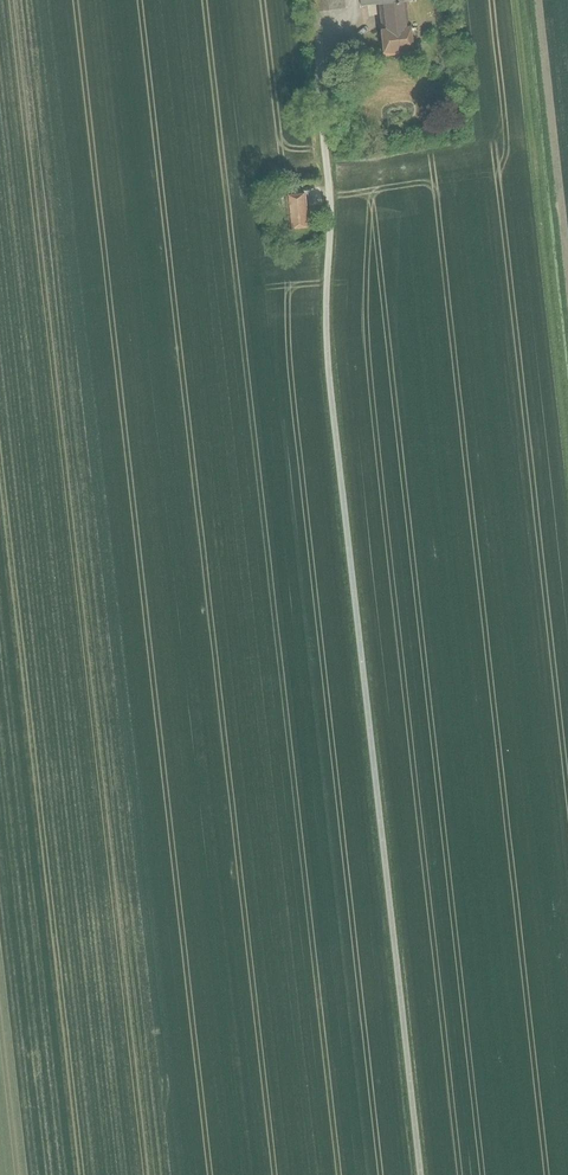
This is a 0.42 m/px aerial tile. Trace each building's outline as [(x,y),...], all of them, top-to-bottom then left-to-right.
[(310,12),(347,7),(346,0),(309,0),(310,12)] [(380,1),(383,23),(377,24),(380,52),(413,49),(408,0),(391,0),(380,1)] [(306,190),(287,192),(290,227),(309,225),(306,190)]
